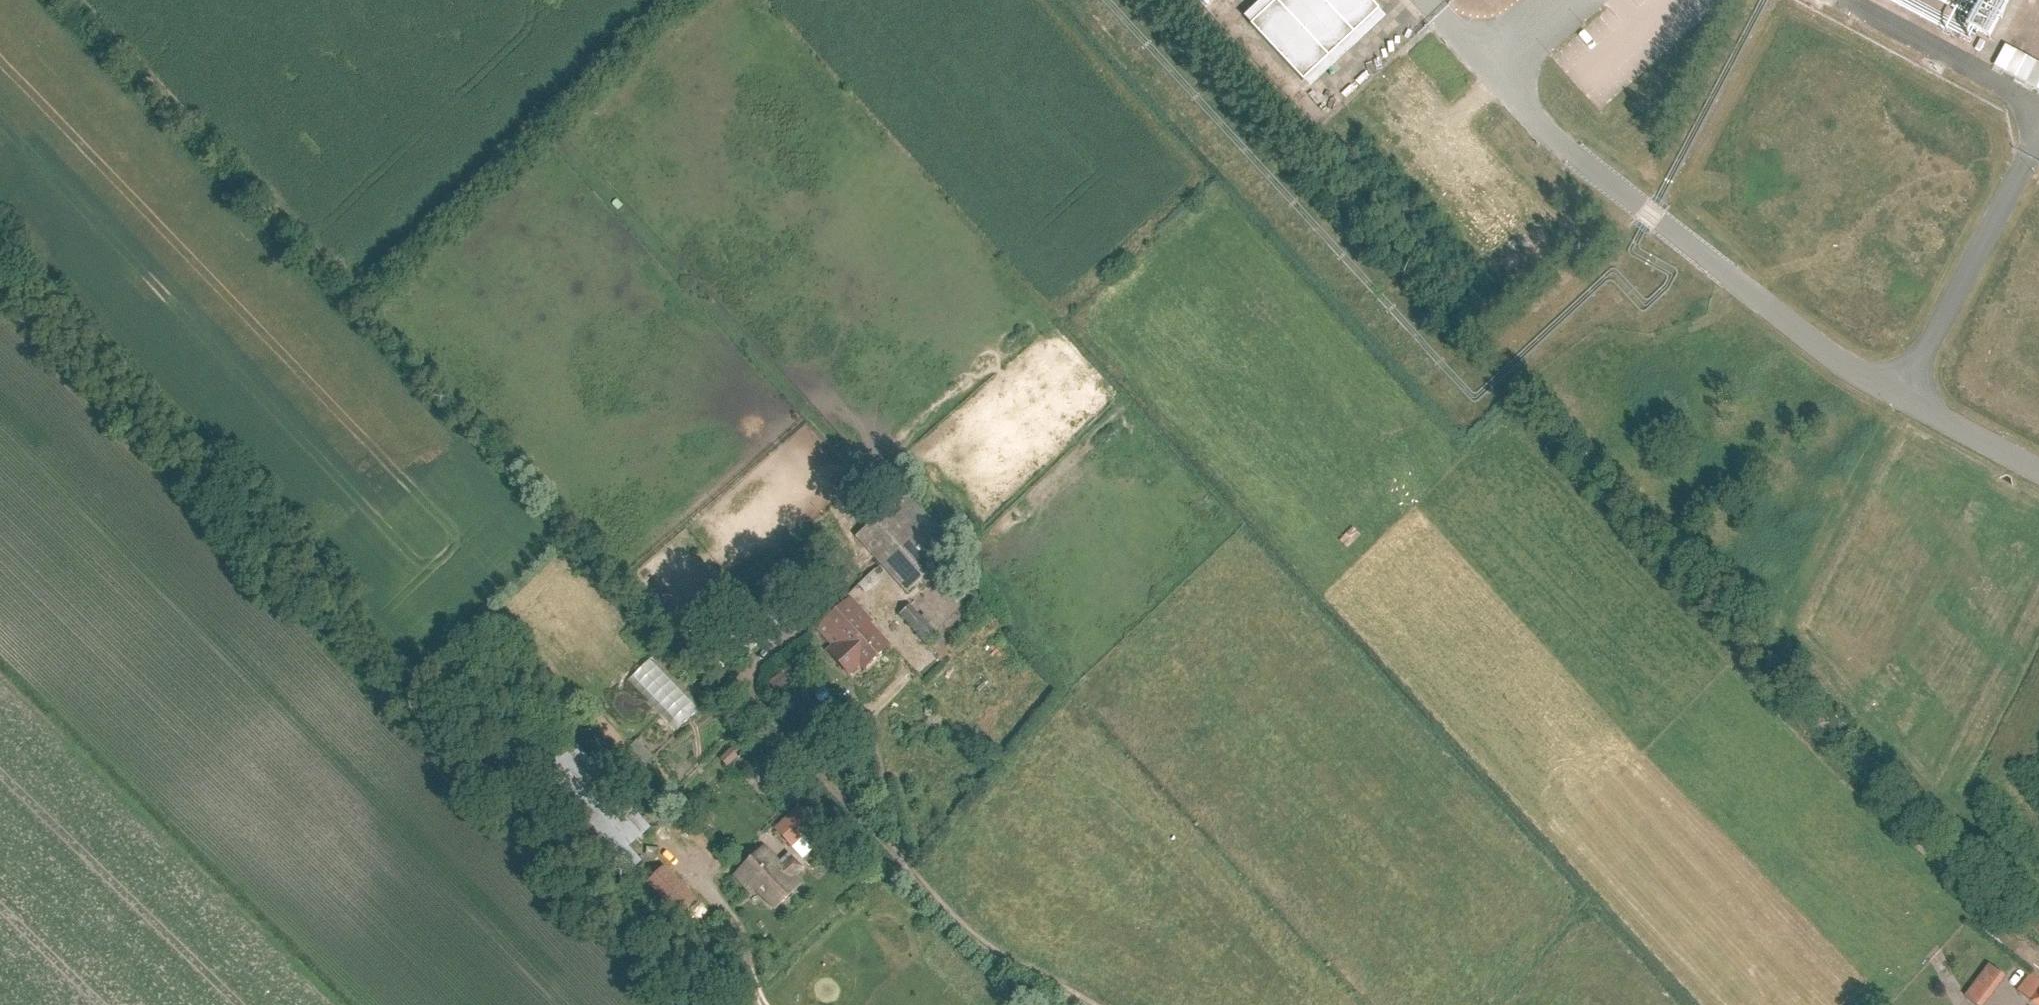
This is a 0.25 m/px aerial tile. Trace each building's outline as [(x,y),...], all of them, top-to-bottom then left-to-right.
[(1378,10),(1369,0),(1277,0),(1250,25),(1302,80),(1378,10)] [(906,592),(943,560),(892,504),(856,537),(906,592)] [(864,669),(889,646),(866,621),(869,619),(850,599),(817,629),(833,646),(830,648),(833,651),(830,654),(849,675),(860,665),(864,669)] [(928,625),(910,605),(899,615),(927,645),(938,635),(936,634),(939,631),(931,622),(928,625)] [(735,641),(748,654),(770,634),(758,620),(735,641)] [(623,878),(643,863),(628,847),(650,827),(575,742),(534,779),(623,878)] [(719,761),(726,768),(736,757),(729,750),(719,761)] [(786,822),(776,830),(789,844),(798,836),(811,824),(797,810),(786,822)] [(781,865),(764,847),(734,875),(751,892),(755,888),(775,909),(801,885),(791,875),(800,866),(790,856),(781,865)] [(668,884),(654,870),(644,879),(659,894),(680,915),(696,900),(675,878),(668,884)] [(1989,963),(1965,996),(1978,1004),(1986,1004),(2007,977),(1989,963)] [(2032,973),(2017,992),(2035,1004),(2038,1004),(2038,979),(2032,973)]
